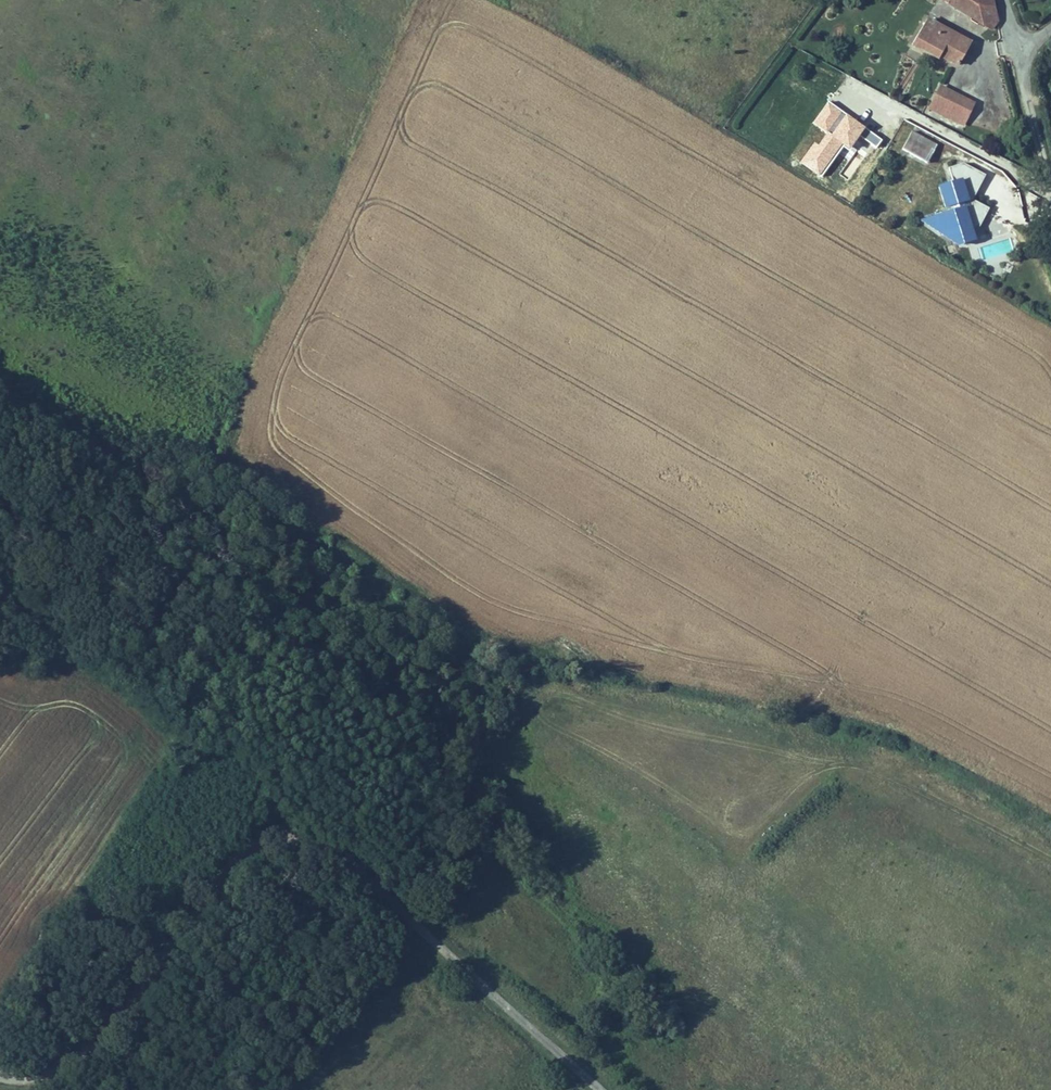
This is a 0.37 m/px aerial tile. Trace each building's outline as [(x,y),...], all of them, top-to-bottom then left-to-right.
[(986,28),(1000,7),(997,0),(954,0),(951,6),(986,28)] [(1004,23),(1000,7),(986,28),(998,34),(1004,23)] [(977,45),(933,20),(920,44),(964,69),(977,45)] [(964,129),(976,107),(945,90),(934,111),(943,117),(946,112),(955,117),(952,122),(964,129)] [(892,122),(896,113),(886,107),(881,116),(892,122)] [(930,166),(940,150),(916,136),(906,153),(930,166)] [(977,196),(987,177),(965,165),(951,171),(958,188),(952,190),(951,187),(940,191),(948,210),(953,208),(956,214),(938,221),(945,238),(956,234),(959,241),(973,236),(970,228),(984,222),(989,215),(972,205),(970,200),(973,194),(977,196)]
